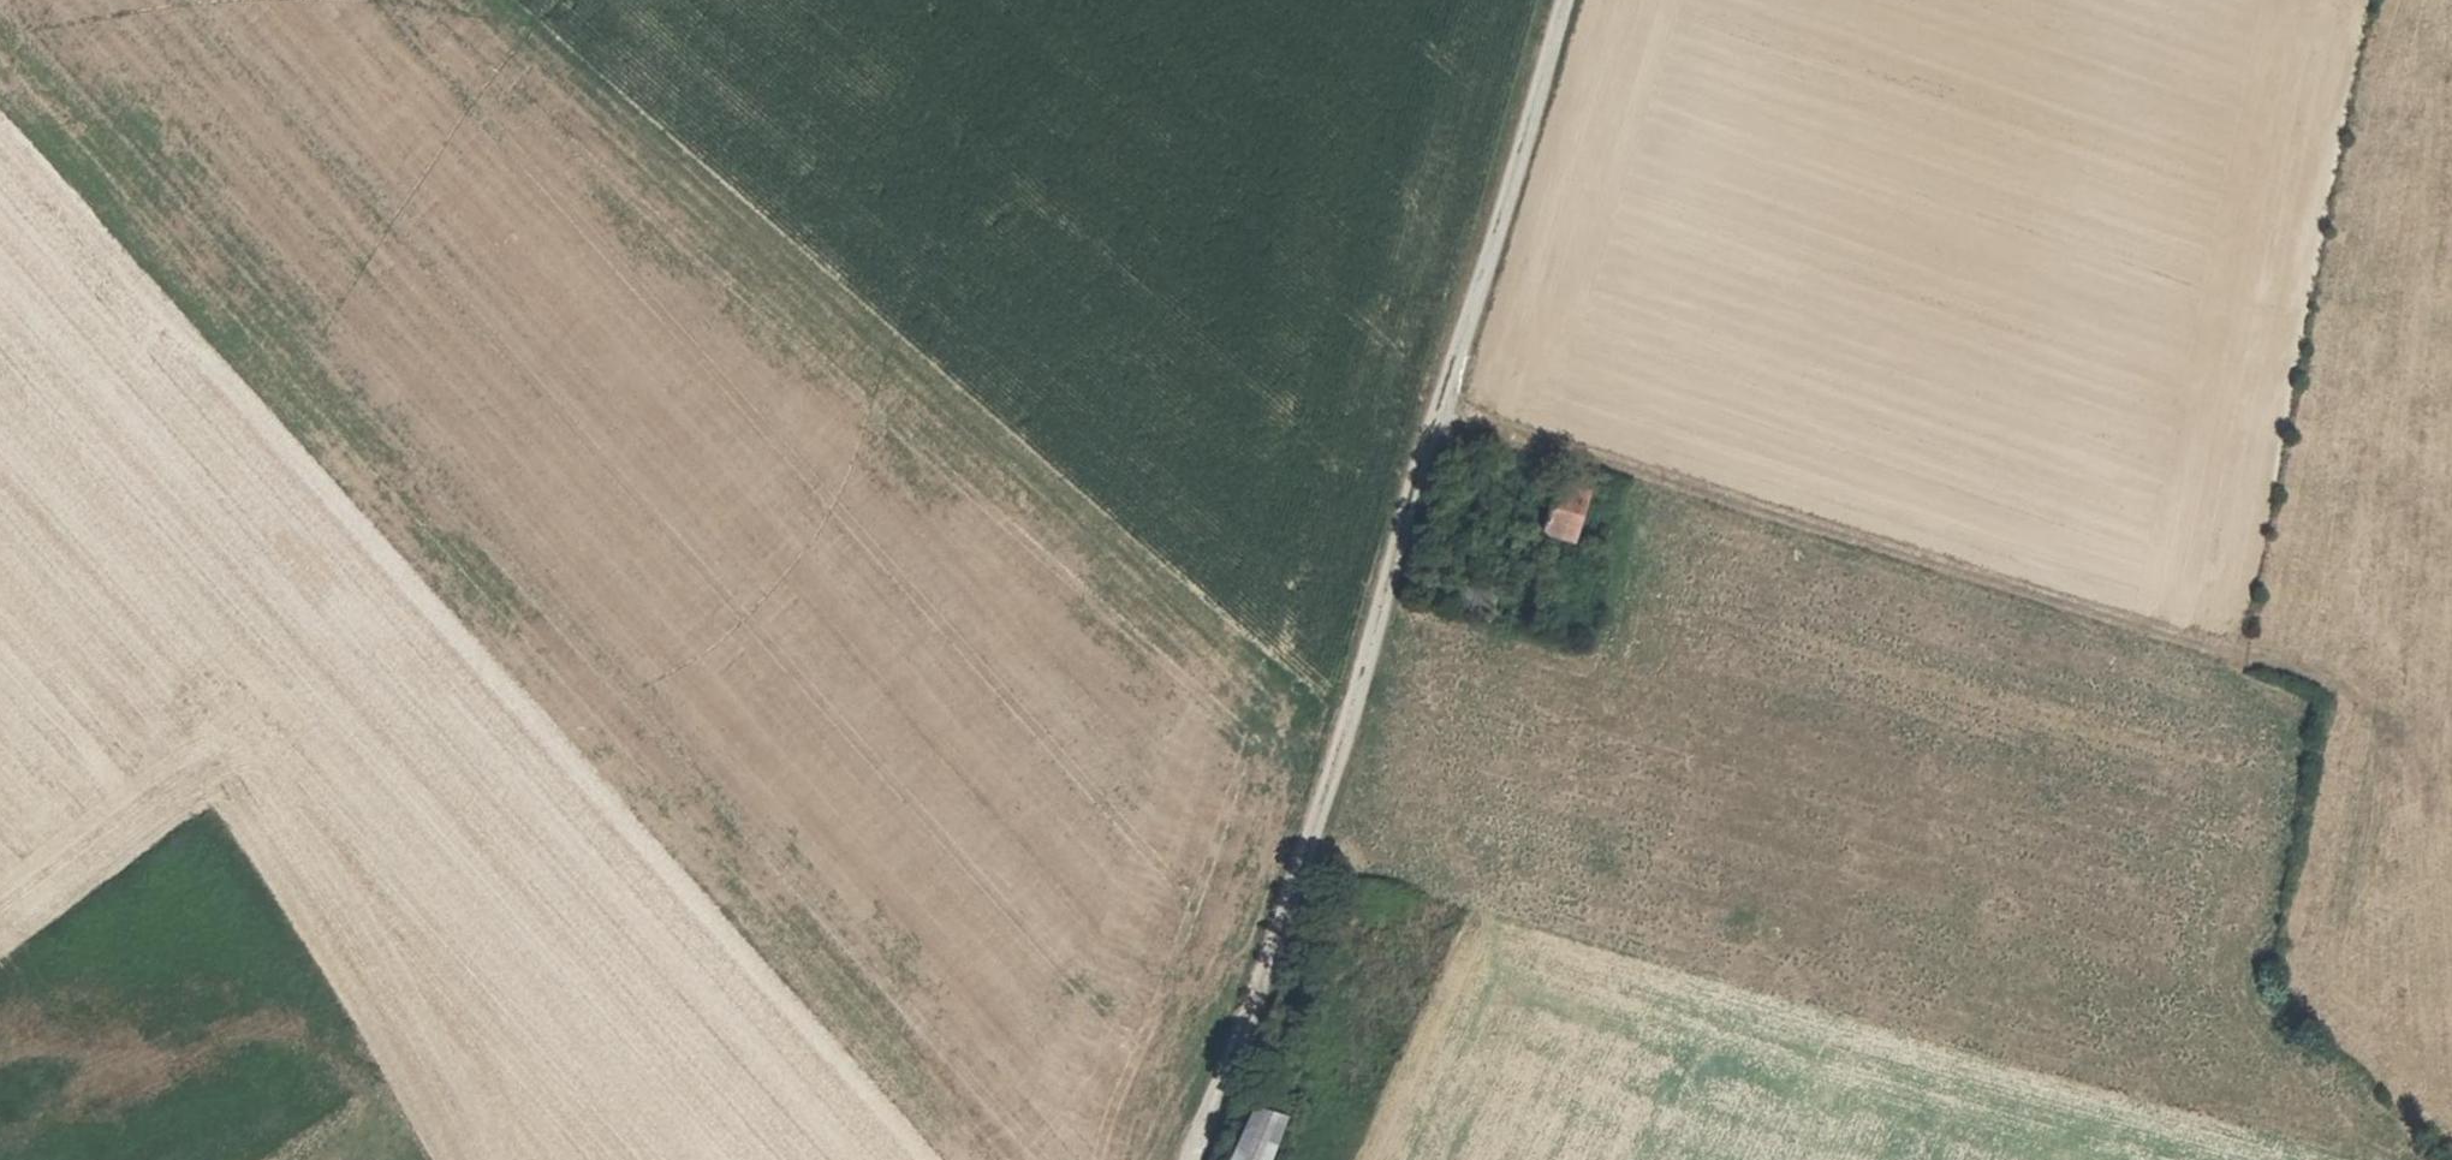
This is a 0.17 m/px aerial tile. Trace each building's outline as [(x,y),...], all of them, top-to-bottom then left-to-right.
[(1519,474),(1514,495),(1543,504),(1535,530),(1564,537),(1578,490),(1519,474)] [(1227,1158),(1233,1159),(1269,1159),(1286,1113),(1249,1100),(1227,1158)]
